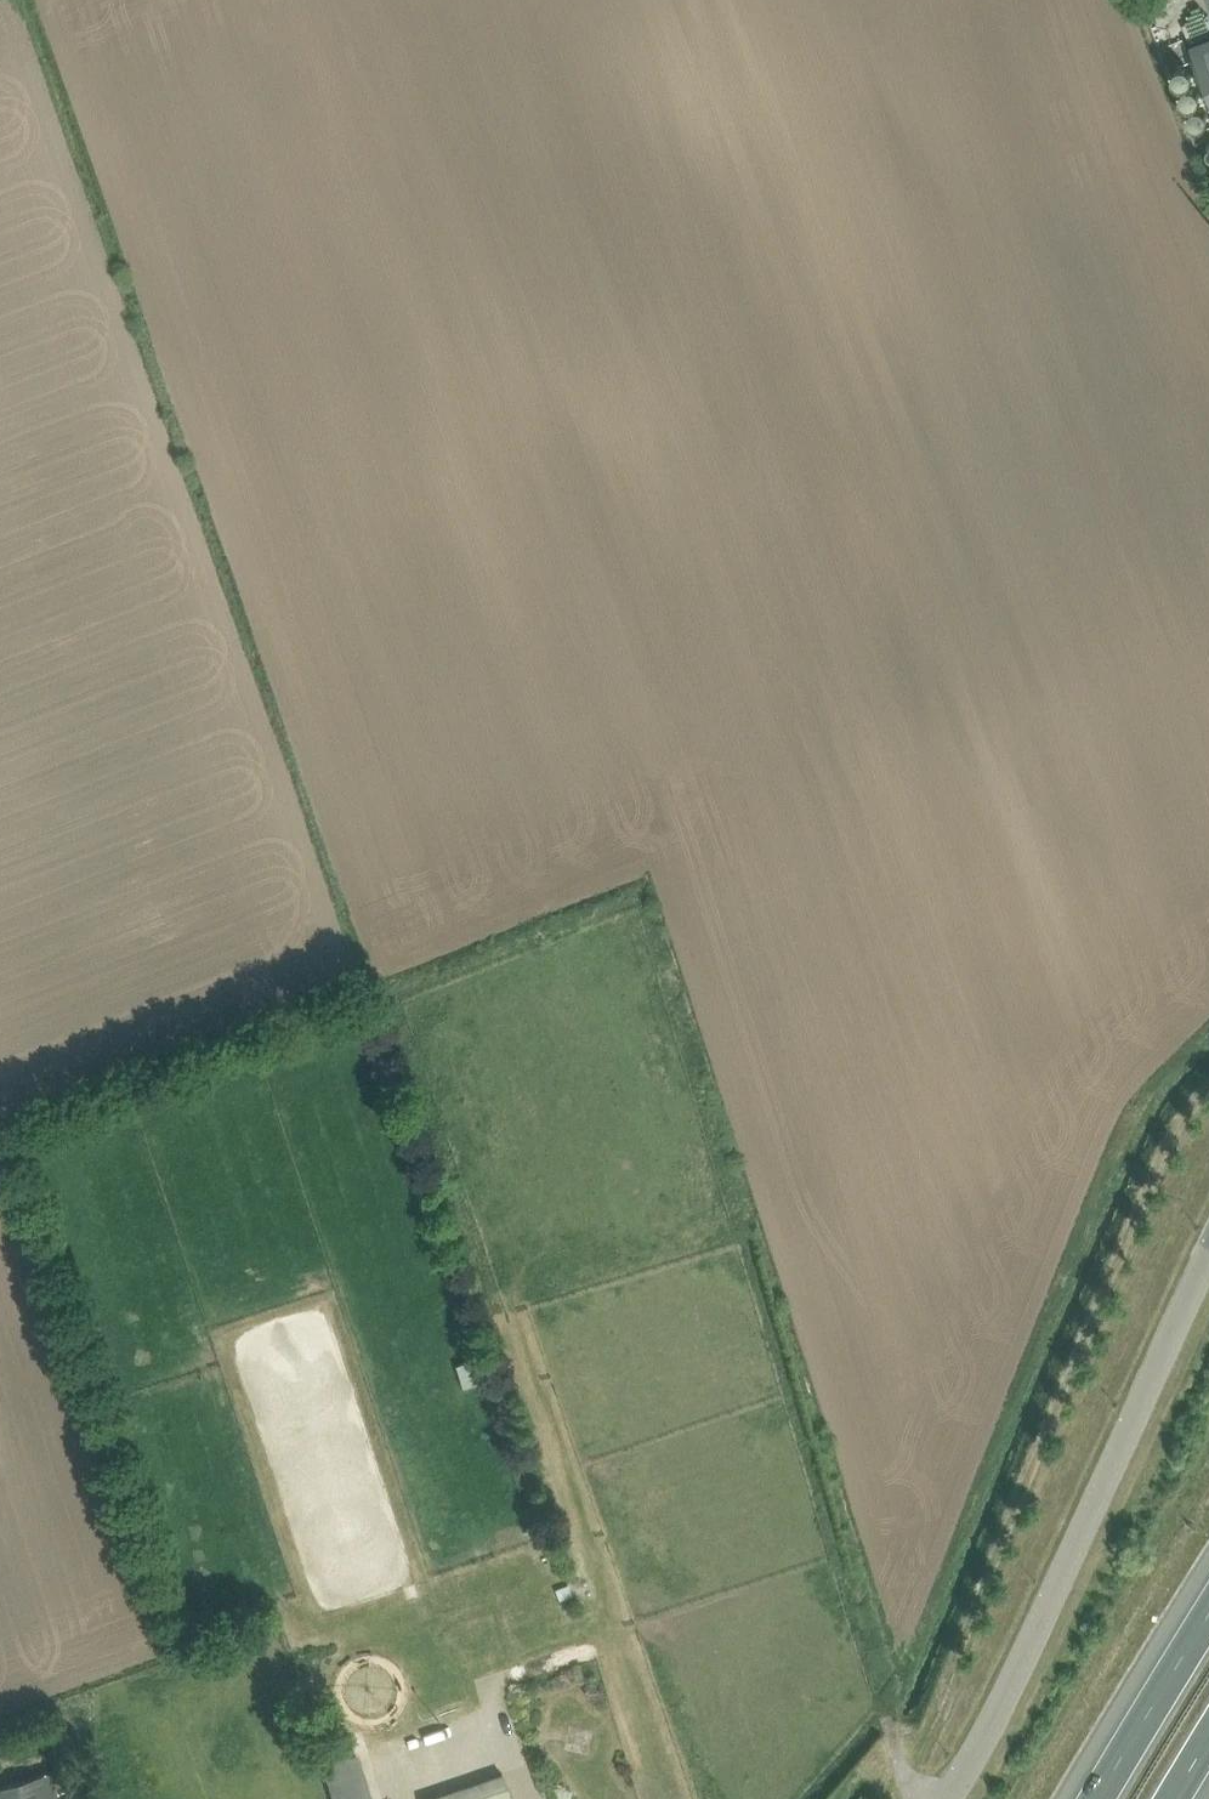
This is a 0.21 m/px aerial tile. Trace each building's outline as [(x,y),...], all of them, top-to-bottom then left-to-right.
[(1193,43),(1208,88),(1208,37),(1193,43)] [(460,1361),(464,1385),(480,1382),(475,1358),(460,1361)] [(361,1753),(326,1762),(336,1798),(374,1798),(361,1753)] [(50,1771),(0,1788),(0,1798),(59,1798),(50,1771)] [(503,1772),(424,1798),(512,1798),(503,1772)]
